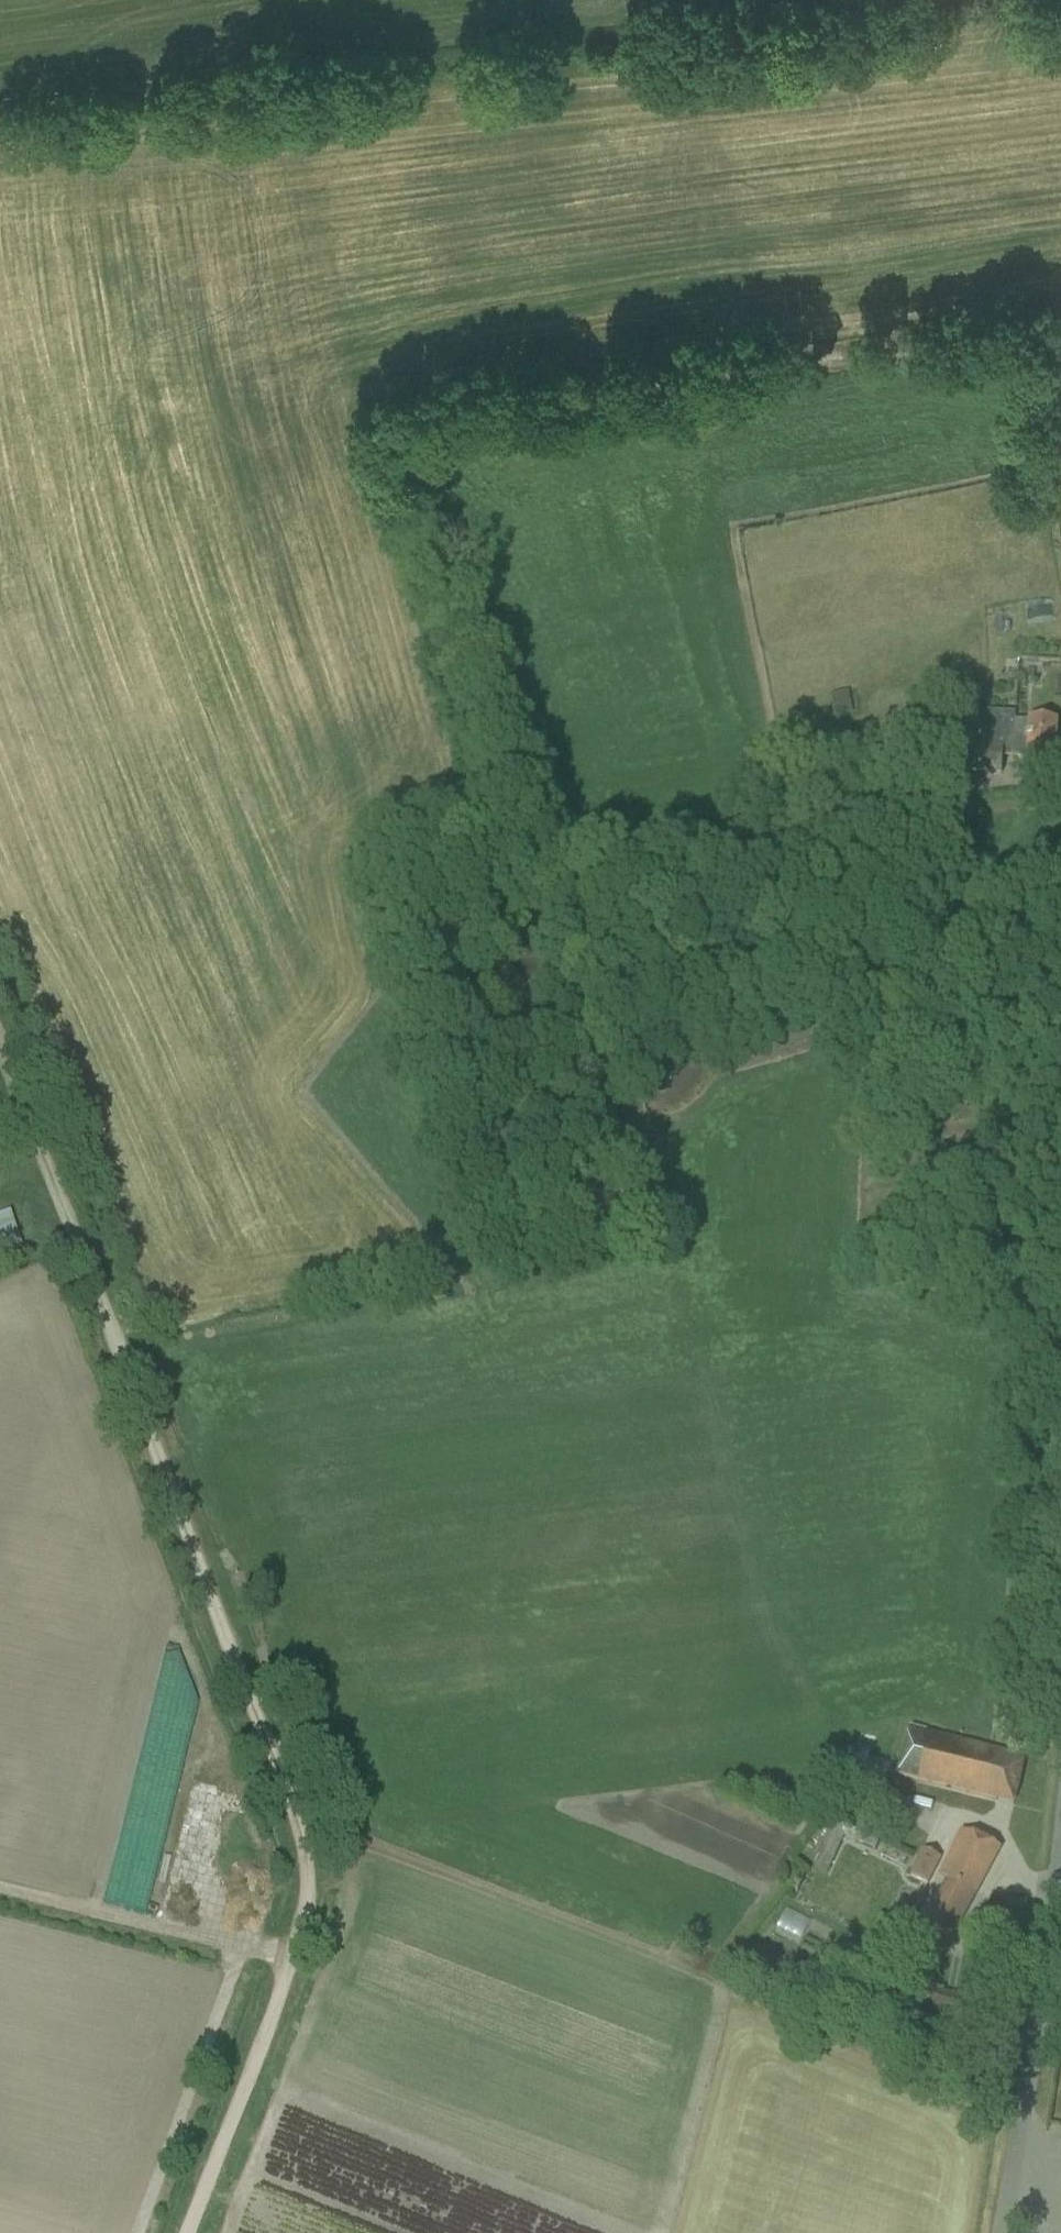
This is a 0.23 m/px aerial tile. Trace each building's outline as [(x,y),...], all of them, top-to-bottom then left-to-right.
[(848,692),(831,696),(836,721),(853,717),(848,692)] [(1001,749),(1013,749),(1013,758),(1033,759),(1055,760),(1057,724),(1028,722),(1028,725),(1015,724),(1015,714),(981,713),(979,748),(930,747),(930,773),(1000,774),(1001,749)] [(8,1214),(0,1216),(0,1264),(22,1257),(8,1214)] [(1025,1758),(1003,1753),(910,1731),(899,1777),(996,1801),(999,1788),(1017,1791),(1025,1758)] [(874,1853),(878,1843),(884,1828),(864,1820),(860,1829),(835,1819),(813,1870),(827,1876),(843,1839),(874,1853)] [(922,1930),(930,1934),(950,1945),(1000,1850),(981,1839),(963,1830),(938,1876),(948,1881),(922,1930)] [(941,1860),(922,1851),(909,1877),(928,1886),(941,1860)] [(922,2014),(956,2022),(977,2028),(984,2004),(973,2001),(973,1998),(956,1993),(955,1997),(943,1994),(944,1990),(929,1986),(922,2014)]
